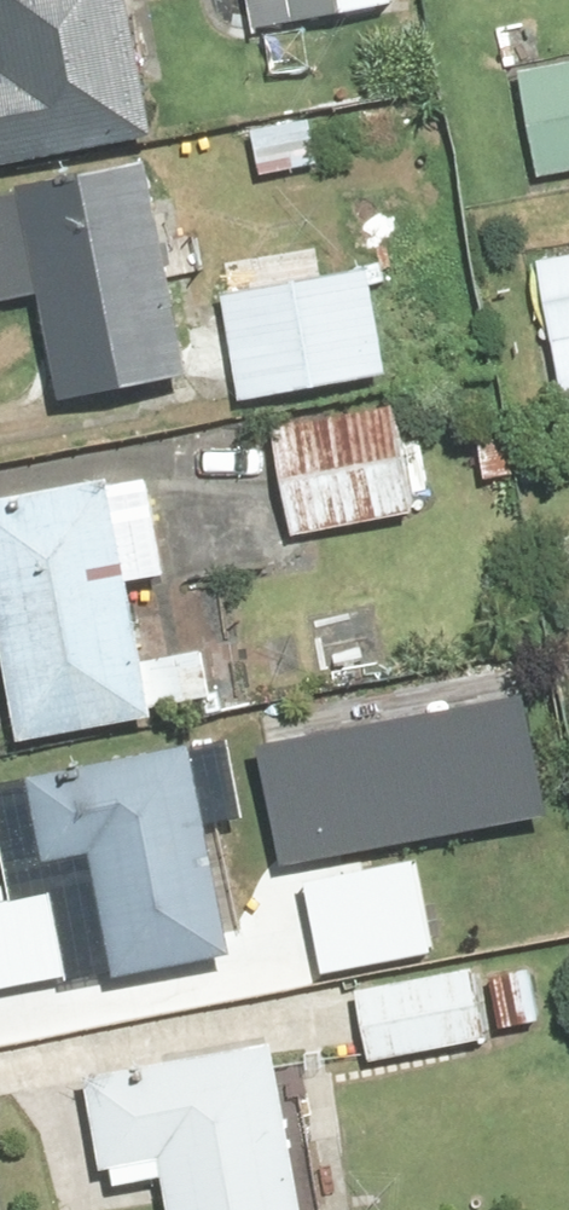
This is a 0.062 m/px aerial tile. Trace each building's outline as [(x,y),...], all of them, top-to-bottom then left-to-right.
[(167,143),(146,0),(5,0),(14,63),(0,65),(0,168),(167,143)] [(299,18),(411,1),(411,0),(297,0),(299,18)] [(524,61),(542,172),(568,167),(568,54),(524,61)] [(174,156),(27,178),(60,398),(207,376),(174,156)] [(547,250),(568,387),(568,246),(547,250)] [(229,278),(246,391),(346,376),(329,264),(229,278)] [(280,414),(298,530),(433,510),(416,394),(280,414)] [(0,488),(0,583),(23,735),(216,707),(206,638),(154,646),(128,470),(0,488)] [(259,743),(281,858),(551,809),(530,693),(259,743)] [(220,737),(40,763),(55,861),(97,855),(114,971),(252,951),(220,737)] [(292,878),(305,966),(479,940),(466,852),(292,878)] [(489,960),(362,979),(373,1055),(500,1037),(489,960)] [(94,1060),(112,1184),(174,1176),(179,1209),(327,1209),(300,1030),(94,1060)]
